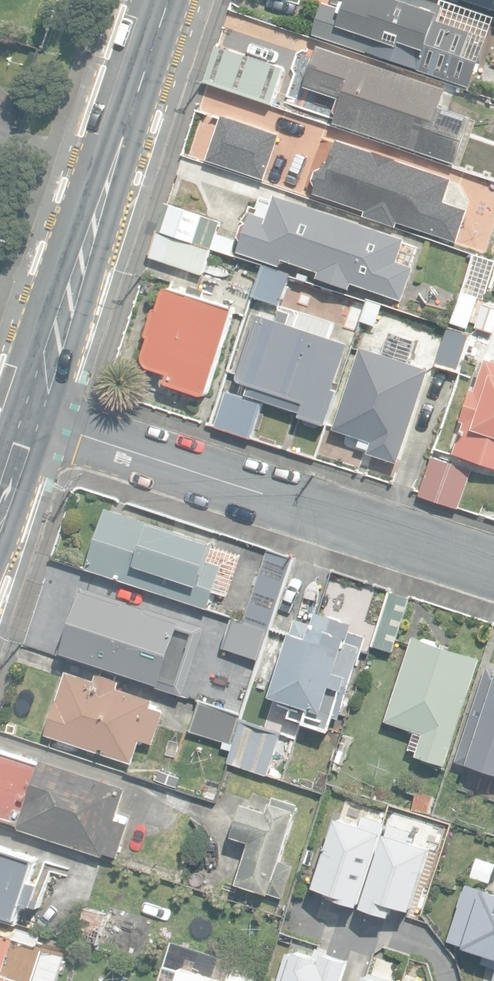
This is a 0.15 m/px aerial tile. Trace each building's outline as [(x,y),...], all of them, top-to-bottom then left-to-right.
[(471,88),(488,38),(439,21),(445,5),(429,0),(336,0),(335,2),(345,6),(344,9),(326,3),(315,35),(471,88)] [(483,10),(486,0),(455,0),(483,10)] [(334,124),(457,165),(473,116),(466,114),(460,130),(442,124),(447,108),(442,106),(448,88),(320,44),(306,87),(343,99),(334,124)] [(205,82),(272,105),(284,70),(217,46),(205,82)] [(222,114),(207,159),(265,178),(280,133),(222,114)] [(453,177),(340,139),(332,164),(325,161),(314,193),(366,211),(363,218),(398,229),(399,225),(459,245),(471,210),(445,201),(453,177)] [(406,239),(276,194),(268,217),(252,212),(249,222),(243,224),(239,235),(243,241),(239,253),(279,266),(282,259),(320,272),(318,277),(351,289),(353,284),(402,300),(414,267),(411,266),(417,248),(404,244),(406,239)] [(158,231),(212,249),(221,221),(167,203),(158,231)] [(150,256),(203,274),(212,249),(158,231),(149,256),(150,256)] [(253,296),(280,305),(291,273),(264,264),(253,296)] [(203,395),(204,395),(205,395),(206,395),(206,394),(207,394),(208,394),(235,308),(171,288),(170,288),(168,288),(168,289),(167,289),(167,290),(166,290),(166,291),(166,292),(165,293),(160,310),(157,309),(149,335),(152,336),(146,354),(146,355),(146,356),(146,357),(146,358),(146,359),(146,360),(146,361),(147,362),(147,363),(148,364),(148,365),(149,365),(149,366),(150,366),(150,367),(151,367),(152,368),(171,374),(168,384),(201,394),(201,395),(202,395),(203,395)] [(452,323),(468,328),(479,298),(463,292),(452,323)] [(361,321),(375,326),(382,304),(368,299),(361,321)] [(477,329),(493,334),(493,333),(493,303),(485,301),(477,329)] [(309,424),(319,427),(323,424),(328,426),(341,389),(337,388),(342,372),(341,371),(351,344),(332,337),(336,324),(299,312),(297,316),(282,310),(278,320),(262,315),(242,375),(242,378),(243,381),(244,383),(251,385),(249,394),(303,412),(302,416),(306,417),(309,424)] [(437,365),(459,372),(472,334),(449,327),(437,365)] [(369,451),(401,461),(430,369),(409,363),(417,340),(391,332),(384,353),(363,347),(337,429),(362,437),(359,446),(370,449),(369,451)] [(487,359),(486,362),(483,361),(478,376),(480,377),(476,391),(473,389),(463,420),(467,422),(456,453),(462,455),(465,462),(482,467),(489,464),(493,466),(493,361),(487,359)] [(215,427),(253,438),(264,402),(228,392),(226,391),(215,427)] [(421,495),(460,508),(472,470),(434,457),(421,495)] [(88,569),(211,609),(224,566),(214,563),(220,544),(156,523),(155,525),(107,510),(88,569)] [(244,621),(271,629),(295,557),(268,548),(244,621)] [(159,686),(160,686),(182,619),(84,587),(69,632),(72,633),(66,651),(74,654),(73,657),(159,686)] [(374,645),(394,652),(411,596),(391,590),(374,645)] [(272,695),(341,718),(367,636),(350,631),(353,623),(317,612),(312,625),(296,620),(272,695)] [(201,702),(243,715),(271,630),(244,621),(234,618),(215,675),(210,673),(208,680),(213,681),(209,694),(200,691),(197,700),(201,702)] [(417,755),(446,765),(481,658),(414,636),(387,720),(416,730),(410,748),(419,750),(417,755)] [(493,664),(468,748),(470,749),(467,759),(488,766),(492,755),(493,756),(493,664)] [(47,733),(133,762),(141,739),(153,743),(164,711),(152,707),(154,700),(118,688),(121,680),(98,673),(96,681),(67,672),(47,733)] [(231,751),(243,715),(201,702),(191,730),(225,742),(223,748),(231,751)] [(229,762),(268,775),(283,732),(244,718),(229,762)] [(343,789),(346,781),(339,779),(353,736),(343,733),(327,784),(343,789)] [(118,857),(129,823),(118,819),(128,787),(42,759),(41,762),(0,749),(0,818),(21,825),(20,828),(105,855),(106,853),(118,857)] [(414,808),(431,813),(436,797),(419,792),(414,808)] [(252,841),(238,883),(284,898),(295,865),(282,861),(300,805),(276,797),(272,810),(245,801),(234,835),(252,841)] [(415,832),(392,825),(365,909),(397,920),(401,908),(418,913),(439,849),(412,840),(415,832)] [(19,918),(24,901),(41,907),(43,899),(37,897),(42,884),(31,880),(38,859),(0,846),(0,911),(19,918)] [(467,884),(449,941),(493,955),(493,893),(467,884)] [(98,944),(99,944),(108,913),(87,907),(78,938),(98,944)] [(14,976),(28,980),(32,980),(44,945),(17,936),(18,933),(0,927),(0,980),(12,980),(14,976)] [(437,975),(422,969),(322,934),(316,950),(332,956),(330,963),(317,959),(311,976),(320,979),(319,980),(435,980),(437,975)] [(38,980),(58,980),(66,958),(48,952),(38,980)] [(179,980),(254,980),(255,975),(187,953),(179,980)]
